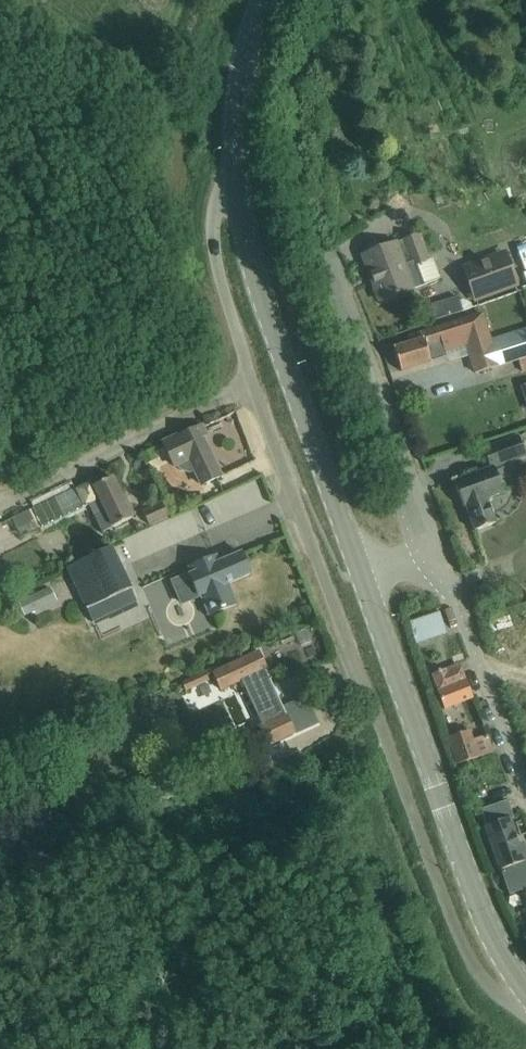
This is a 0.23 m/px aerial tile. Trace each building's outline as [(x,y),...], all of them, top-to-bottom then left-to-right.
[(416,238),(363,257),(364,261),(379,300),(432,281),(439,278),(433,260),(426,263),(416,238)] [(505,258),(498,261),(465,273),(475,300),(515,286),(505,258)] [(456,296),(424,307),(429,323),(462,311),(472,308),(471,304),(463,300),(458,302),(456,296)] [(393,349),(401,372),(447,358),(446,353),(466,346),(475,374),(498,367),(525,358),(525,330),(490,341),(482,315),(408,338),(410,344),(393,349)] [(202,425),(161,443),(174,470),(178,469),(180,472),(189,475),(192,474),(198,487),(222,476),(206,441),(208,439),(204,429),(202,425)] [(495,524),(486,500),(503,494),(494,469),(525,458),(518,437),(483,450),(490,469),(454,483),(463,508),(466,507),(474,532),(495,524)] [(262,477),(228,488),(236,510),(269,498),(262,477)] [(94,484),(35,512),(43,531),(90,509),(101,532),(114,527),(132,518),(132,517),(134,516),(125,496),(123,497),(115,481),(97,490),(94,484)] [(162,503),(143,511),(149,525),(168,517),(162,503)] [(168,526),(173,537),(198,526),(192,515),(168,526)] [(67,569),(86,610),(129,590),(110,548),(67,569)] [(191,574),(172,582),(182,606),(201,598),(209,617),(237,605),(228,585),(250,575),(241,553),(219,563),(216,557),(188,568),(191,574)] [(36,591),(42,605),(59,598),(52,584),(36,591)] [(422,640),(450,631),(443,608),(414,617),(422,640)] [(221,691),(242,682),(261,726),(257,728),(267,748),(295,735),(265,671),(266,670),(257,652),(214,672),(213,669),(182,684),(186,692),(215,678),(221,691)] [(438,673),(431,676),(440,699),(444,710),(472,697),(466,680),(465,680),(465,678),(463,674),(461,669),(455,671),(447,674),(445,670),(441,672),(440,671),(438,672),(438,673)] [(450,738),(459,764),(492,753),(487,740),(474,745),(469,731),(450,738)] [(480,811),(509,896),(525,890),(525,855),(522,844),(518,845),(509,821),(513,819),(507,802),(480,811)]
